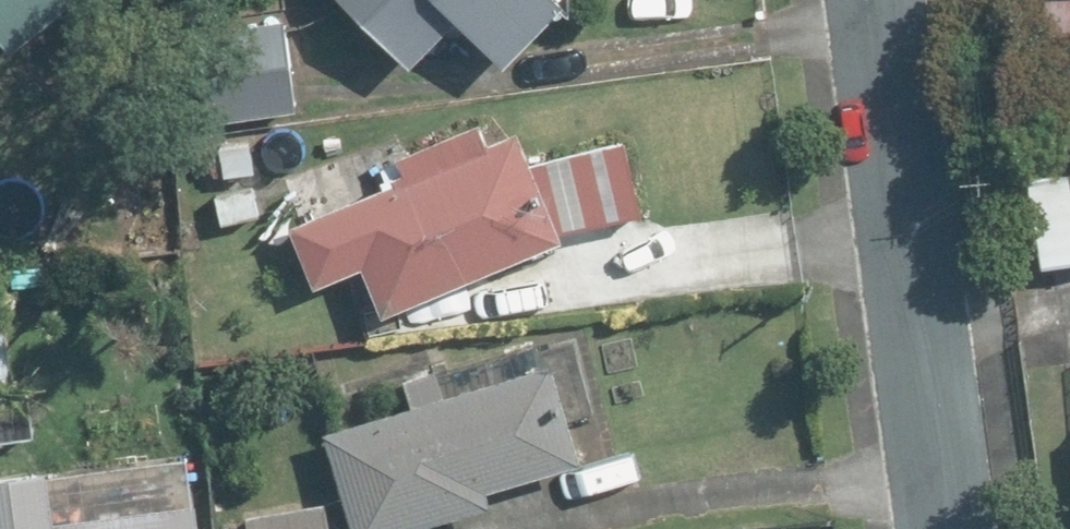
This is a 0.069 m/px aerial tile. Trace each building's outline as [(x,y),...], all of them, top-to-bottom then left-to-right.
[(17,46),(76,0),(0,0),(0,24),(17,46)] [(570,0),(355,0),(415,59),(468,5),(517,54),(570,0)] [(1047,12),(1048,33),(1069,33),(1069,11),(1047,12)] [(188,125),(302,102),(284,14),(170,37),(188,125)] [(545,163),(532,130),(499,142),(491,121),(408,152),(416,174),(299,218),(323,281),(373,262),(391,310),(651,211),(622,134),(545,163)] [(1037,176),(1049,263),(1069,260),(1069,172),(1037,176)] [(14,365),(5,274),(0,274),(0,366),(14,365)] [(333,423),(362,528),(400,528),(498,503),(493,485),(590,458),(563,361),(465,388),(458,362),(414,373),(421,399),(333,423)] [(206,499),(61,515),(56,466),(0,472),(0,506),(3,528),(209,528),(206,499)] [(253,508),(255,528),(336,528),(333,499),(253,508)]
